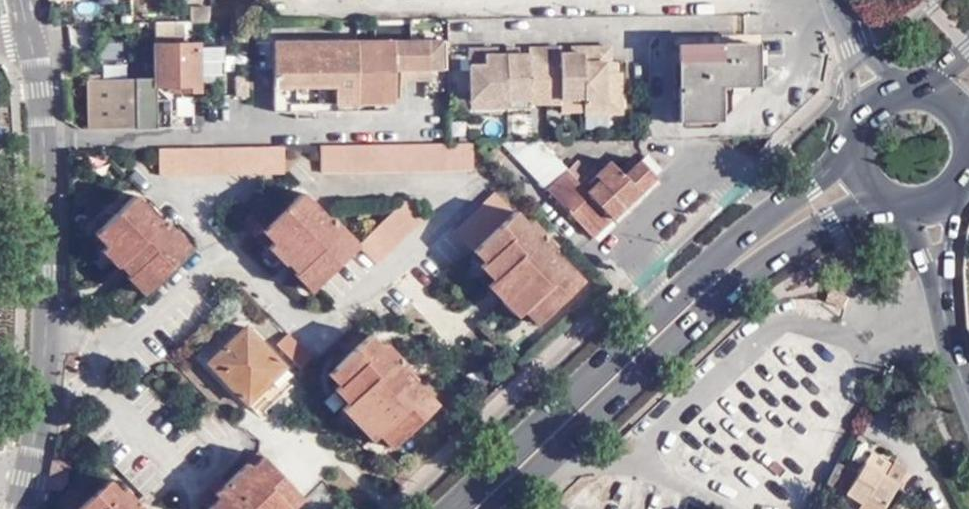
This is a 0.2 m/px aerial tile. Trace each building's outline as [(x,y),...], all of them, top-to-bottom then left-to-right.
[(192,22),(208,21),(209,7),(192,7),(192,22)] [(76,45),(76,29),(65,30),(64,44),(76,45)] [(272,40),(273,102),(300,101),(300,110),(316,110),(315,102),(355,102),(392,101),(392,67),(398,67),(428,67),(445,67),(444,38),(272,40)] [(89,76),(90,127),(156,126),(155,82),(169,82),(180,81),(181,87),(199,87),(197,40),(154,41),(155,75),(89,76)] [(517,51),(503,51),(496,51),(483,51),(484,46),(467,47),(468,96),(505,95),(504,97),(528,96),(528,100),(559,99),(559,97),(582,96),(582,102),(604,102),(603,110),(620,110),(619,69),(613,69),(604,69),(604,58),(608,58),(608,43),(581,43),(581,49),(569,48),(559,49),(558,44),(527,45),(527,51),(517,51)] [(757,44),(679,44),(677,118),(719,118),(719,102),(735,83),(757,83),(757,44)] [(613,59),(608,58),(604,58),(604,69),(613,69),(613,59)] [(429,77),(428,67),(398,67),(399,77),(429,77)] [(505,95),(468,96),(469,104),(505,104),(504,97),(505,95)] [(300,101),(273,102),(272,110),(300,110),(300,101)] [(315,102),(316,110),(356,110),(355,102),(315,102)] [(604,102),(582,102),(583,111),(603,110),(604,102)] [(450,141),(315,143),(316,172),(469,169),(468,140),(450,141)] [(534,140),(497,141),(544,188),(564,170),(534,140)] [(283,144),(159,146),(159,175),(283,173),(283,144)] [(564,170),(544,188),(592,236),(655,177),(640,162),(631,169),(624,162),(615,171),(607,162),(592,175),(578,160),(566,171),(564,170)] [(310,285),(350,244),(335,229),(338,225),(325,212),(321,216),(295,190),(265,220),(260,225),(272,238),(265,243),(283,260),(288,255),(297,265),(293,269),(310,285)] [(104,242),(118,255),(172,260),(186,247),(169,232),(174,228),(162,217),(160,219),(131,193),(97,228),(109,238),(104,242)] [(538,238),(525,225),(513,212),(512,213),(494,196),(453,234),(473,254),(478,248),(489,259),(486,263),(499,276),(492,281),(523,312),(528,307),(540,319),(579,283),(550,252),(554,246),(542,234),(538,238)] [(354,240),(350,244),(370,263),(420,212),(403,197),(392,199),(354,240)] [(260,225),(265,220),(252,207),(237,224),(249,235),(253,232),(260,225)] [(530,220),(525,225),(538,238),(542,234),(530,220)] [(272,238),(260,225),(253,232),(265,243),(272,238)] [(335,229),(350,244),(354,240),(338,225),(335,229)] [(91,234),(102,244),(104,242),(109,238),(97,228),(91,234)] [(169,232),(186,247),(189,242),(174,228),(169,232)] [(98,249),(104,254),(118,255),(104,242),(102,244),(98,249)] [(277,266),(279,264),(283,260),(265,243),(259,250),(277,266)] [(478,248),(473,254),(483,264),(484,265),(486,263),(489,259),(478,248)] [(118,255),(104,254),(116,266),(122,259),(118,255)] [(172,260),(118,255),(122,259),(125,257),(135,266),(131,269),(149,285),(172,260)] [(279,264),(288,273),(293,269),(297,265),(288,255),(283,260),(279,264)] [(122,259),(116,266),(125,274),(131,269),(135,266),(125,257),(122,259)] [(484,265),(483,264),(479,268),(492,281),(499,276),(486,263),(484,265)] [(131,269),(125,274),(143,291),(149,285),(131,269)] [(304,291),(310,285),(293,269),(288,273),(287,275),(304,291)] [(516,317),(523,312),(492,281),(486,287),(516,317)] [(823,298),(841,305),(845,292),(827,284),(823,298)] [(535,325),(540,319),(528,307),(523,312),(535,325)] [(246,325),(209,362),(254,410),(292,374),(246,325)] [(363,348),(327,383),(343,399),(337,404),(332,410),(342,419),(337,424),(368,453),(374,447),(381,440),(393,453),(430,416),(399,385),(403,380),(390,368),(386,373),(374,361),(363,348)] [(378,356),(374,361),(386,373),(390,368),(378,356)] [(343,399),(327,383),(322,389),(337,404),(343,399)] [(381,440),(374,447),(387,459),(393,453),(381,440)] [(299,487),(261,448),(204,500),(212,508),(282,508),(290,502),(287,497),(299,487)] [(867,452),(862,460),(882,472),(887,464),(867,452)] [(835,461),(825,480),(843,491),(859,499),(853,507),(857,508),(877,508),(893,483),(902,466),(890,458),(887,464),(882,472),(862,460),(855,472),(835,461)] [(67,485),(69,463),(56,462),(54,483),(67,485)] [(80,508),(149,508),(128,487),(124,491),(112,478),(80,508)] [(305,494),(299,487),(287,497),(290,502),(292,506),(305,494)] [(859,499),(843,491),(839,498),(853,507),(859,499)]
